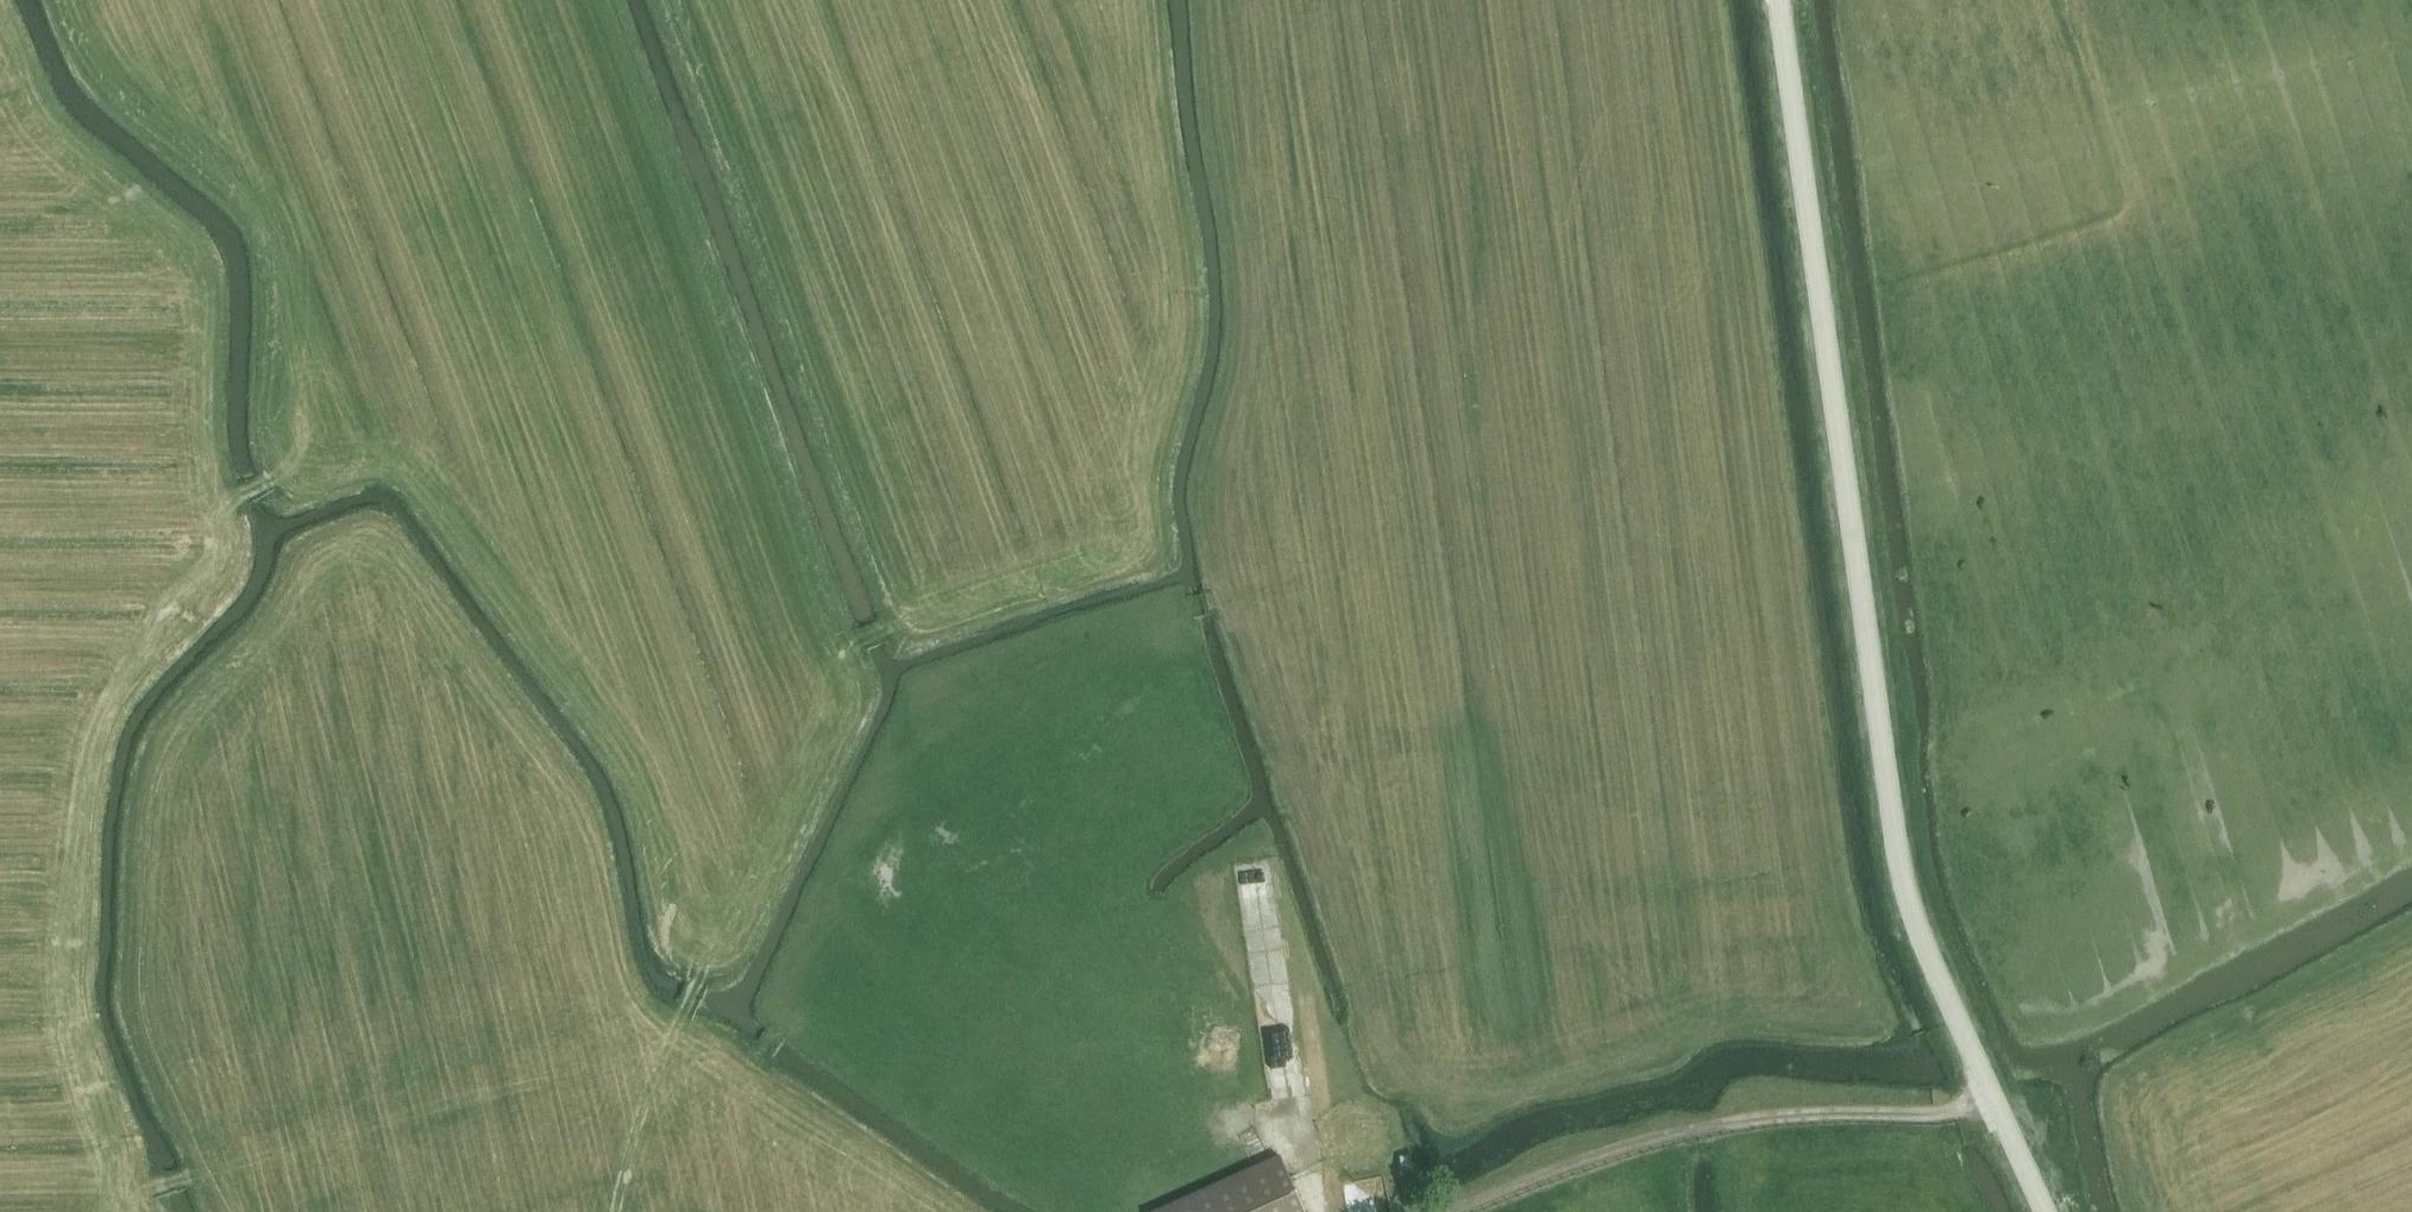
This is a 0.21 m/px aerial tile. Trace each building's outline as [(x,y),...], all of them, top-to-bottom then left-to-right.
[(1281,1156),(1156,1211),(1305,1211),(1281,1156)]
